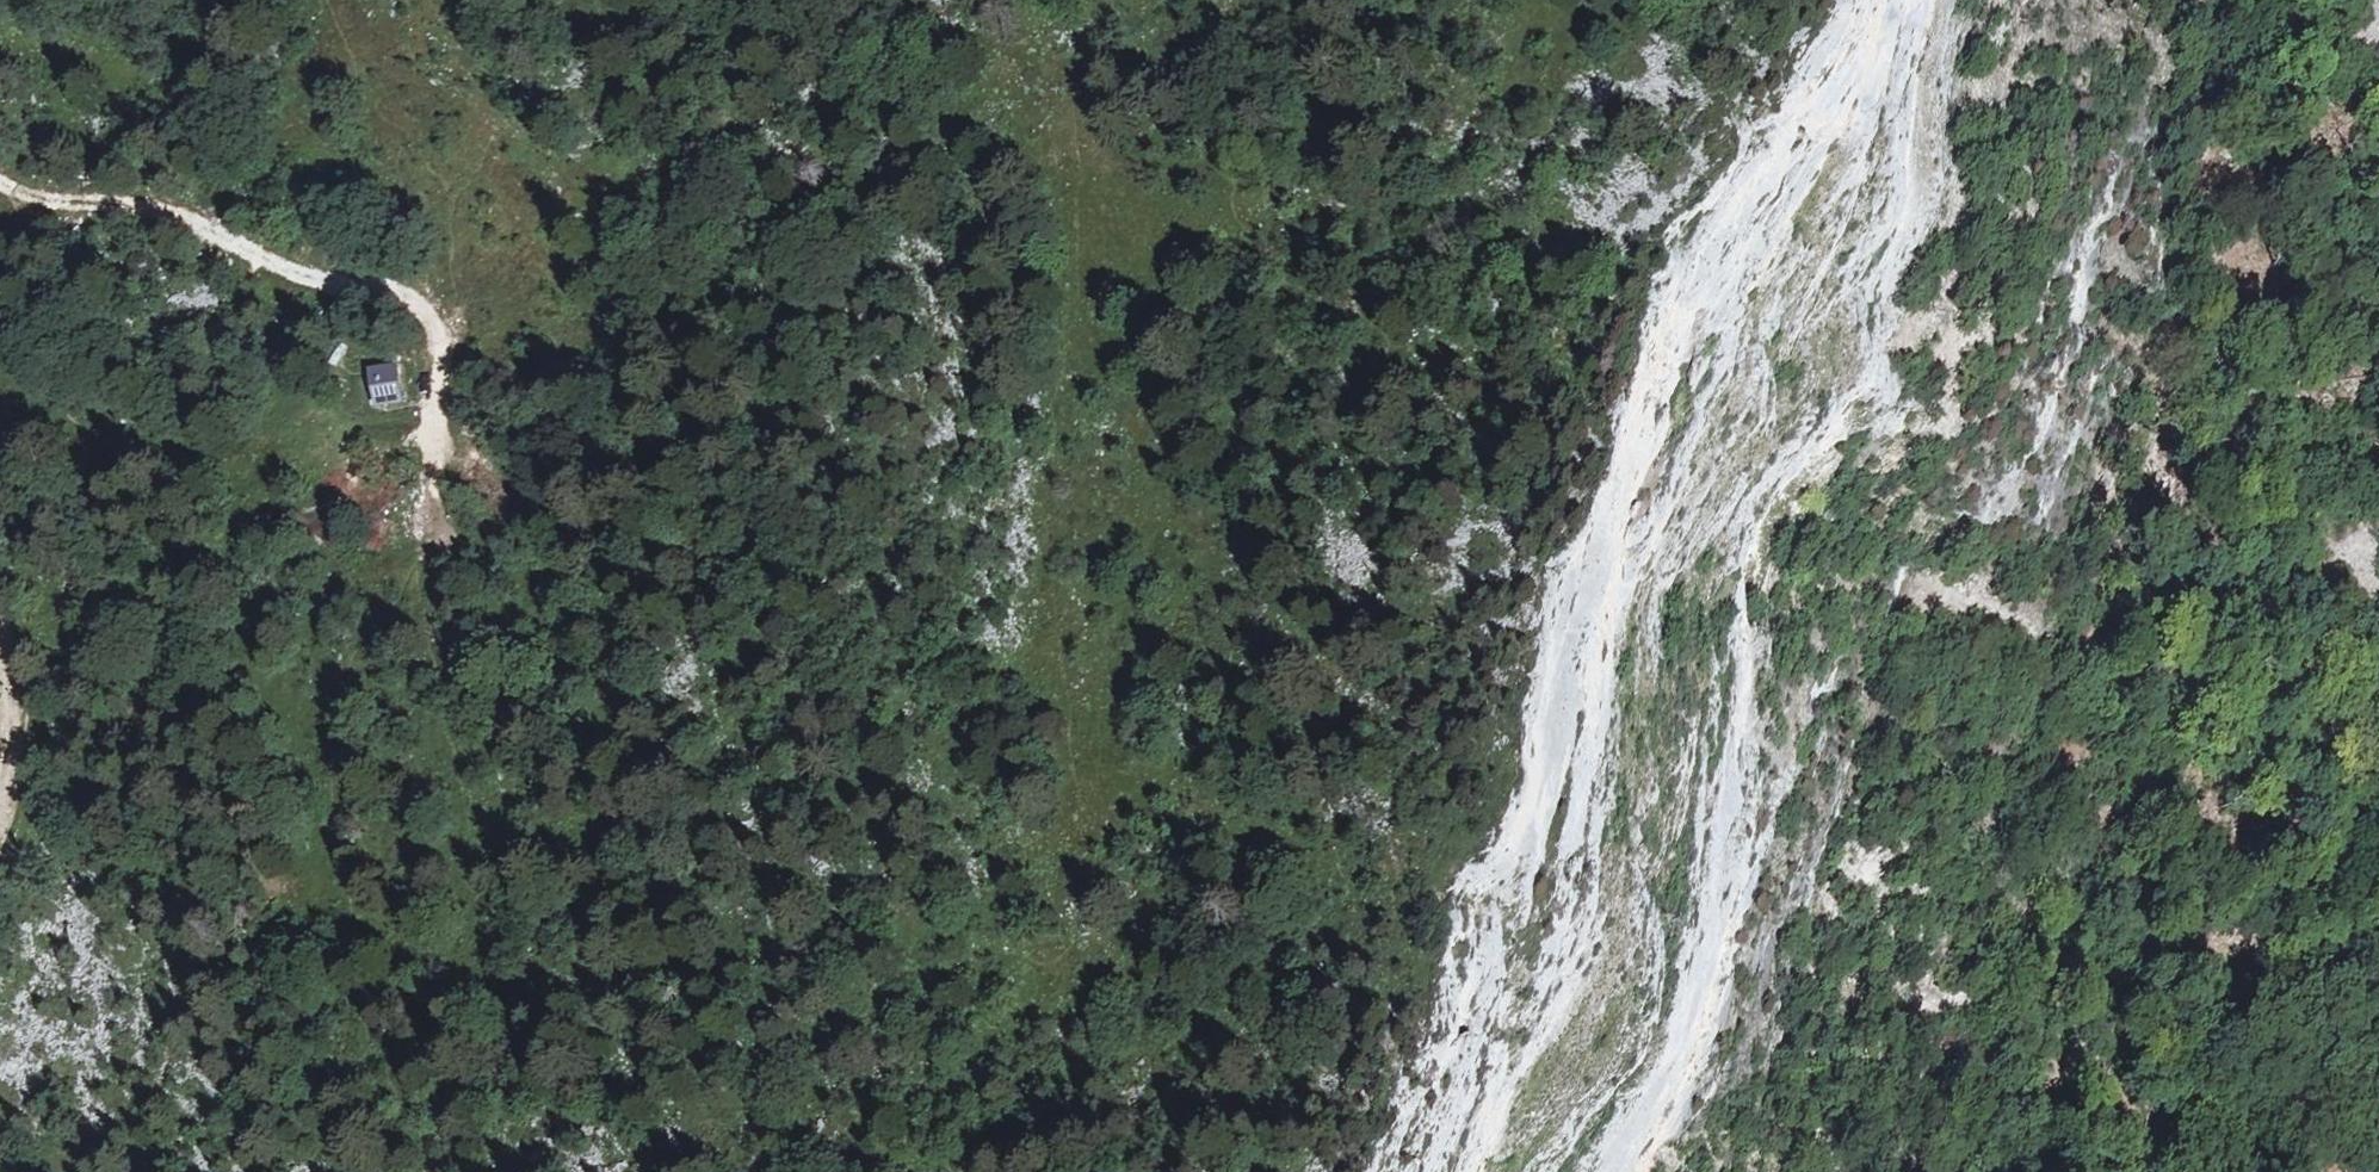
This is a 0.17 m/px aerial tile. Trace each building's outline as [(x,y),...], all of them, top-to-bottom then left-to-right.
[(412,374),(377,377),(380,417),(416,414),(412,374)]
